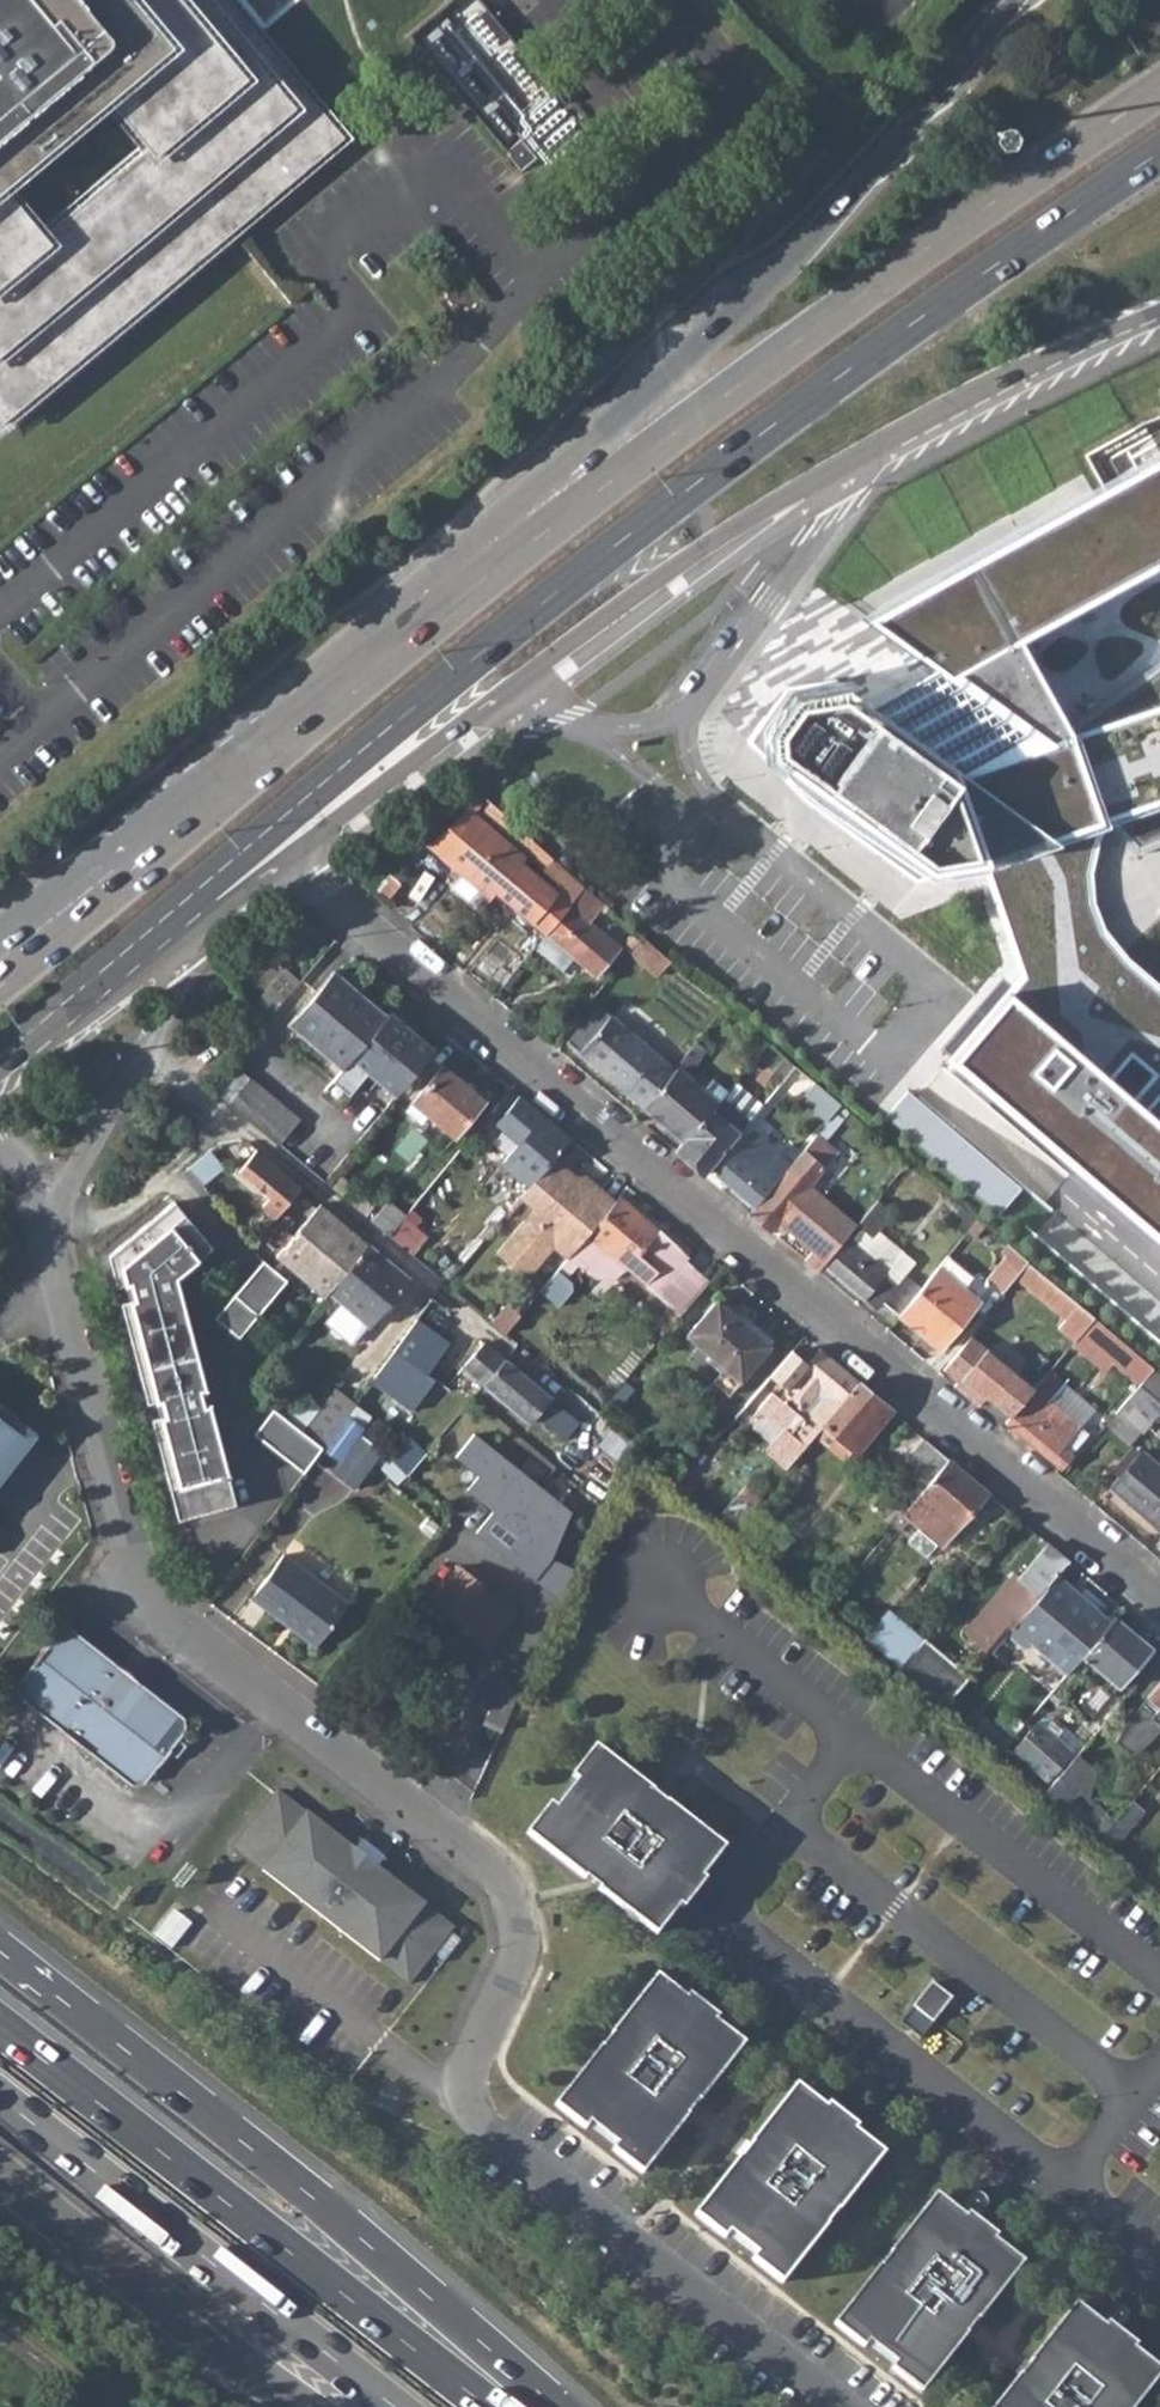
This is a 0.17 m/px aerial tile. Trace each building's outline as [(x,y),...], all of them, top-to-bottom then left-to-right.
[(339,140),(254,37),(222,0),(0,0),(0,422),(339,140)] [(254,37),(298,0),(222,0),(254,37)] [(536,157),(519,138),(505,150),(521,170),(536,157)] [(973,863),(1102,818),(1138,851),(1159,841),(1159,680),(1069,730),(1017,636),(1159,556),(1159,455),(992,548),(924,586),(867,618),(935,666),(869,704),(835,679),(787,687),(746,740),(806,801),(918,882),(973,863)] [(425,844),(438,854),(473,813),(467,807),(425,844)] [(496,890),(546,933),(570,903),(583,888),(584,886),(553,858),(543,869),(561,886),(555,893),(519,862),(524,856),(473,813),(438,854),(461,873),(479,889),(489,897),(496,890)] [(978,879),(1012,993),(951,1070),(1159,1250),(1159,986),(1121,952),(1103,924),(1100,900),(1099,859),(1102,818),(973,863),(978,879)] [(479,911),(489,897),(479,889),(461,873),(450,886),(479,911)] [(570,903),(588,919),(601,903),(583,888),(570,903)] [(570,903),(546,933),(574,956),(595,974),(620,946),(588,919),(570,903)] [(533,947),(561,971),(574,956),(546,933),(533,947)] [(628,943),(634,948),(639,942),(634,937),(628,943)] [(634,948),(630,952),(657,975),(670,961),(643,938),(639,942),(634,948)] [(299,980),(284,967),(246,1010),(259,1027),(299,980)] [(384,1016),(331,971),(287,1022),(341,1067),(330,1080),(346,1094),(366,1071),(394,1096),(433,1049),(388,1011),(384,1016)] [(597,1004),(566,1041),(642,1105),(673,1068),(597,1004)] [(676,1065),(685,1073),(706,1048),(697,1040),(676,1065)] [(766,1041),(754,1055),(773,1071),(769,1075),(780,1083),(795,1065),(766,1041)] [(213,1088),(279,1144),(299,1120),(232,1064),(222,1075),(213,1088)] [(482,1100),(441,1065),(404,1110),(420,1123),(427,1114),(452,1136),(482,1100)] [(685,1073),(676,1065),(673,1068),(642,1105),(683,1140),(717,1100),(685,1073)] [(818,1084),(809,1096),(831,1114),(841,1102),(818,1084)] [(568,1138),(518,1095),(495,1123),(502,1129),(491,1143),(507,1156),(504,1159),(531,1182),(540,1172),(553,1157),(568,1138)] [(683,1140),(675,1149),(704,1174),(750,1119),(721,1095),(717,1100),(683,1140)] [(781,1174),(790,1164),(751,1131),(716,1174),(754,1206),(781,1174)] [(754,1206),(750,1212),(771,1230),(778,1221),(813,1250),(805,1259),(818,1271),(856,1224),(808,1185),(838,1149),(816,1132),(790,1164),(781,1174),(754,1206)] [(222,1166),(209,1149),(188,1167),(201,1183),(222,1166)] [(255,1149),(237,1171),(268,1196),(262,1204),(275,1216),(300,1187),(255,1149)] [(575,1176),(553,1157),(540,1172),(531,1182),(518,1197),(532,1209),(538,1214),(533,1220),(523,1221),(496,1253),(526,1278),(552,1247),(566,1259),(604,1213),(615,1201),(584,1175),(575,1176)] [(346,1200),(365,1216),(372,1208),(353,1192),(346,1200)] [(566,1259),(563,1262),(560,1265),(567,1271),(570,1273),(576,1266),(585,1274),(598,1280),(614,1279),(625,1272),(678,1317),(708,1282),(684,1260),(687,1256),(658,1230),(618,1197),(615,1201),(604,1213),(566,1259)] [(876,1199),(856,1224),(861,1228),(866,1230),(873,1236),(893,1212),(876,1199)] [(405,1214),(389,1200),(371,1221),(388,1236),(405,1214)] [(174,1201),(109,1255),(117,1285),(126,1283),(130,1300),(122,1302),(148,1402),(157,1400),(161,1415),(152,1417),(178,1517),(236,1502),(210,1402),(204,1404),(199,1382),(206,1386),(177,1276),(213,1246),(174,1201)] [(276,1257),(324,1296),(327,1292),(344,1272),(354,1259),(367,1243),(320,1204),(276,1257)] [(950,1217),(966,1231),(977,1217),(961,1204),(950,1217)] [(532,1209),(523,1221),(533,1220),(538,1214),(532,1209)] [(966,1231),(975,1237),(986,1225),(977,1217),(966,1231)] [(861,1228),(828,1268),(863,1297),(864,1296),(879,1307),(884,1301),(897,1313),(920,1286),(904,1273),(895,1283),(884,1274),(889,1267),(857,1241),(866,1230),(861,1228)] [(857,1241),(889,1267),(898,1256),(873,1236),(866,1230),(857,1241)] [(1008,1242),(1001,1250),(1006,1255),(986,1279),(1001,1292),(1016,1274),(1028,1259),(1008,1242)] [(409,1279),(367,1243),(354,1259),(344,1272),(327,1292),(369,1327),(409,1279)] [(937,1265),(960,1284),(971,1273),(948,1254),(937,1265)] [(884,1274),(895,1283),(904,1273),(909,1266),(898,1256),(889,1267),(884,1274)] [(1028,1259),(1016,1274),(1048,1301),(1060,1287),(1028,1259)] [(286,1280),(263,1260),(233,1294),(256,1315),(286,1280)] [(564,1276),(567,1271),(560,1265),(539,1291),(557,1306),(571,1290),(570,1281),(564,1276)] [(920,1286),(897,1313),(938,1347),(978,1300),(960,1284),(937,1265),(920,1286)] [(415,1319),(445,1345),(462,1323),(431,1297),(415,1319)] [(770,1346),(717,1300),(687,1336),(743,1377),(770,1346)] [(1153,1367),(1094,1315),(1082,1330),(1115,1358),(1111,1362),(1138,1385),(1142,1381),(1153,1367)] [(971,1334),(943,1368),(957,1381),(954,1385),(995,1420),(1010,1402),(976,1372),(992,1352),(971,1334)] [(379,1367),(395,1379),(418,1348),(402,1336),(379,1367)] [(462,1366),(483,1384),(503,1357),(483,1340),(462,1366)] [(762,1450),(783,1468),(804,1445),(813,1433),(857,1382),(810,1343),(782,1377),(791,1384),(779,1398),(770,1391),(756,1407),(781,1428),(762,1450)] [(568,1412),(503,1357),(483,1384),(530,1422),(536,1415),(554,1430),(568,1412)] [(395,1379),(379,1367),(353,1402),(344,1414),(360,1426),(395,1379)] [(1115,1412),(1120,1417),(1111,1428),(1129,1443),(1159,1407),(1159,1373),(1153,1367),(1142,1381),(1138,1385),(1115,1412)] [(1032,1387),(1051,1404),(1059,1395),(1040,1378),(1032,1387)] [(890,1410),(857,1382),(813,1433),(843,1458),(852,1449),(855,1451),(890,1410)] [(1051,1404),(1032,1387),(1003,1422),(1058,1468),(1087,1434),(1051,1404)] [(353,1402),(334,1388),(302,1431),(322,1445),(344,1414),(353,1402)] [(38,1431),(0,1402),(0,1480),(38,1431)] [(303,1470),(322,1445),(302,1431),(272,1408),(253,1433),(303,1470)] [(1105,1423),(1111,1428),(1120,1417),(1115,1412),(1105,1423)] [(338,1457),(360,1426),(344,1414),(322,1445),(338,1457)] [(552,1549),(581,1510),(476,1431),(457,1456),(479,1473),(468,1488),(494,1508),(476,1532),(559,1595),(579,1569),(552,1549)] [(362,1434),(333,1473),(352,1488),(381,1448),(362,1434)] [(949,1459),(924,1438),(906,1460),(917,1469),(899,1491),(912,1502),(949,1459)] [(1111,1470),(1118,1476),(1139,1451),(1133,1445),(1111,1470)] [(1109,1486),(1159,1529),(1159,1468),(1139,1451),(1118,1476),(1109,1486)] [(986,1491),(949,1459),(912,1502),(902,1514),(901,1515),(893,1524),(899,1529),(908,1519),(918,1528),(908,1540),(926,1556),(937,1543),(940,1546),(986,1491)] [(888,1503),(901,1515),(902,1514),(912,1502),(899,1491),(888,1503)] [(1056,1574),(1067,1560),(1047,1543),(1006,1592),(1004,1590),(968,1632),(990,1651),(1005,1634),(1056,1574)] [(348,1601),(283,1553),(251,1596),(284,1621),(287,1617),(318,1640),(348,1601)] [(516,1611),(458,1566),(445,1583),(443,1582),(428,1601),(488,1647),(516,1611)] [(1110,1621),(1056,1574),(1005,1634),(1023,1649),(1028,1643),(1065,1674),(1110,1621)] [(813,1595),(825,1604),(834,1594),(823,1584),(813,1595)] [(922,1639),(886,1608),(862,1636),(899,1667),(918,1644),(922,1639)] [(1155,1650),(1114,1615),(1110,1621),(1065,1674),(1032,1713),(1043,1714),(1053,1703),(1057,1704),(1067,1693),(1062,1688),(1074,1674),(1080,1679),(1087,1661),(1117,1686),(1133,1667),(1137,1671),(1155,1650)] [(284,1621),(315,1644),(318,1640),(287,1617),(284,1621)] [(209,1735),(71,1627),(59,1629),(16,1683),(18,1696),(155,1803),(167,1802),(193,1768),(200,1775),(210,1762),(202,1757),(210,1746),(209,1735)] [(899,1667),(945,1705),(970,1676),(924,1637),(922,1639),(918,1644),(899,1667)] [(1147,1696),(1159,1706),(1152,1714),(1138,1706),(1125,1723),(1114,1740),(1131,1755),(1140,1747),(1159,1727),(1159,1680),(1147,1696)] [(518,1690),(500,1682),(483,1722),(501,1729),(518,1690)] [(1121,1700),(1109,1689),(1069,1736),(1075,1740),(1070,1746),(1077,1752),(1121,1700)] [(1044,1727),(1037,1721),(1014,1749),(1048,1778),(1071,1750),(1055,1736),(1062,1728),(1051,1719),(1044,1727)] [(550,1806),(527,1835),(584,1880),(587,1876),(600,1887),(597,1891),(654,1936),(722,1851),(665,1805),(660,1813),(647,1802),(652,1795),(595,1749),(572,1778),(577,1782),(555,1809),(550,1806)] [(1095,1769),(1076,1753),(1044,1791),(1092,1832),(1105,1816),(1078,1788),(1095,1769)] [(234,1847),(408,1984),(448,1933),(451,1928),(277,1792),(274,1795),(234,1847)] [(665,1805),(652,1795),(647,1802),(660,1813),(665,1805)] [(1143,1808),(1132,1799),(1111,1823),(1098,1837),(1112,1849),(1143,1808)] [(1092,1832),(1098,1837),(1111,1823),(1105,1816),(1092,1832)] [(1129,1863),(1144,1877),(1151,1869),(1135,1856),(1129,1863)] [(1156,1887),(1159,1883),(1159,1871),(1154,1865),(1151,1869),(1144,1877),(1156,1887)] [(600,1887),(587,1876),(584,1880),(597,1891),(600,1887)] [(611,2152),(640,2175),(686,2118),(678,2112),(689,2099),(696,2104),(741,2047),(656,1979),(610,2037),(614,2040),(604,2053),(600,2050),(555,2108),(584,2130),(588,2126),(615,2147),(611,2152)] [(932,1982),(912,2007),(933,2023),(952,1998),(932,1982)] [(610,2037),(600,2050),(604,2053),(614,2040),(610,2037)] [(750,2262),(780,2284),(825,2227),(821,2225),(831,2212),(835,2214),(880,2157),(795,2090),(750,2147),(757,2152),(746,2166),(739,2160),(694,2217),(723,2240),(727,2235),(754,2257),(750,2262)] [(678,2112),(686,2118),(691,2110),(696,2104),(689,2099),(678,2112)] [(745,2153),(739,2160),(746,2166),(757,2152),(750,2147),(745,2153)] [(889,2371),(919,2394),(964,2336),(957,2331),(967,2318),(975,2324),(1019,2266),(933,2199),(888,2256),(892,2259),(882,2272),(878,2270),(833,2327),(862,2350),(866,2345),(893,2367),(889,2371)] [(831,2212),(821,2225),(825,2227),(835,2214),(831,2212)] [(882,2272),(892,2259),(888,2256),(878,2270),(882,2272)] [(1159,2375),(1073,2308),(1028,2366),(1035,2371),(1025,2384),(1018,2379),(995,2406),(1134,2406),(1159,2375)] [(975,2324),(967,2318),(957,2331),(964,2336),(970,2329),(975,2324)] [(1025,2384),(1035,2371),(1028,2366),(1023,2372),(1018,2379),(1025,2384)]
